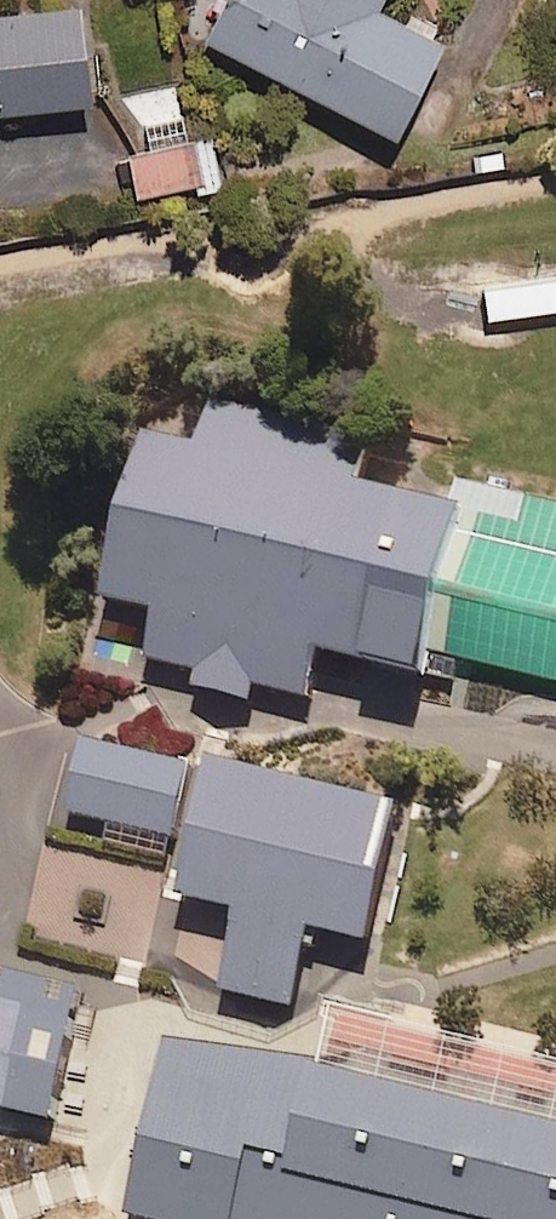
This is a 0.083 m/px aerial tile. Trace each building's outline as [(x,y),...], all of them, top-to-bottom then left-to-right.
[(84,87),(73,0),(12,0),(0,2),(0,98),(84,87)] [(197,26),(387,116),(432,21),(386,0),(210,0),(197,26)] [(130,187),(215,171),(207,128),(122,144),(130,187)] [(195,443),(138,430),(100,598),(155,611),(144,662),(194,673),(191,690),(247,703),(252,684),(304,695),(314,650),(422,674),(424,658),(459,511),(447,508),(353,488),(368,435),(206,398),(195,443)] [(454,479),(447,508),(459,511),(424,658),(555,689),(555,503),(454,479)] [(192,767),(81,742),(65,815),(175,841),(192,767)] [(397,810),(208,768),(179,901),(233,913),(215,994),(292,1010),(309,933),(367,946),(397,810)] [(0,972),(0,1110),(47,1121),(78,990),(0,972)] [(161,1030),(116,1218),(555,1218),(555,1125),(161,1030)]
